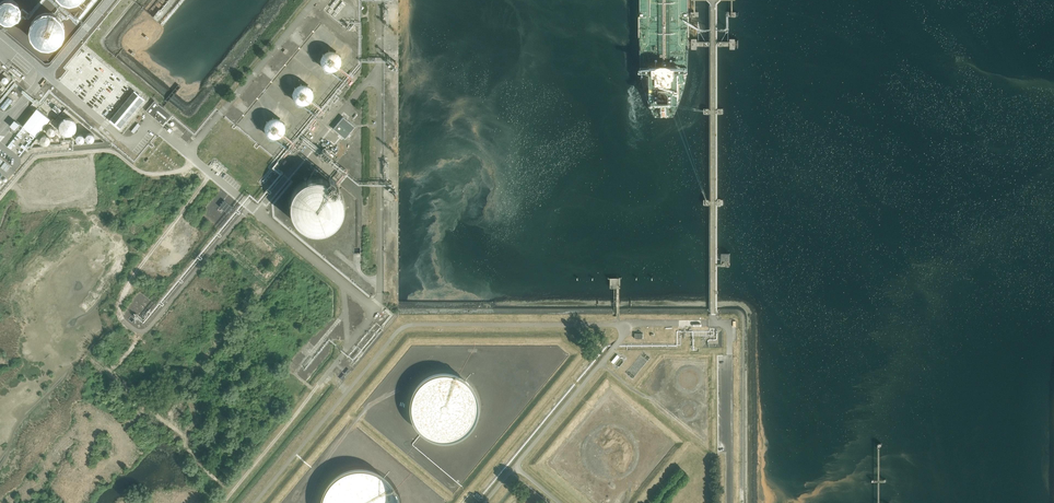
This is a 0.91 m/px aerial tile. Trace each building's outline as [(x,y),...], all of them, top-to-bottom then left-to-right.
[(4,24),(5,24),(7,24),(9,25),(11,24),(12,24),(14,23),(15,22),(17,21),(18,20),(19,19),(20,17),(20,16),(21,14),(21,12),(21,11),(20,9),(20,7),(19,6),(18,4),(17,3),(15,2),(14,1),(12,1),(10,0),(9,0),(8,0),(7,0),(5,0),(3,1),(2,2),(0,3),(0,21),(1,22),(2,23),(4,24)] [(37,48),(40,49),(42,50),(45,51),(48,51),(50,51),(53,50),(55,49),(57,48),(59,46),(61,44),(63,42),(64,40),(65,37),(65,35),(65,32),(65,30),(65,27),(64,25),(63,23),(61,21),(60,19),(57,17),(55,16),(53,15),(50,14),(47,14),(45,14),(42,14),(39,15),(37,17),(35,18),(33,20),(31,22),(30,25),(29,27),(29,30),(28,33),(29,35),(29,38),(30,40),(32,43),(33,45),(35,47),(37,48)] [(342,64),(342,62),(342,60),(341,58),(340,56),(339,54),(337,53),(335,51),(333,51),(331,50),(329,51),(327,51),(325,52),(323,53),(322,55),(320,57),(320,59),(319,61),(319,63),(320,65),(320,67),(322,69),(323,70),(325,71),(327,72),(329,73),(331,73),(333,73),(335,72),(337,71),(339,69),(340,68),(341,66),(342,64)] [(313,97),(313,95),(313,93),(312,91),(312,89),(310,88),(309,87),(307,86),(305,85),(303,85),(301,85),(299,85),(297,86),(296,87),(294,89),(293,90),(292,92),(292,94),(292,96),(292,98),(293,100),(294,102),(296,103),(297,104),(299,105),(301,106),(303,106),(305,105),(307,105),(309,104),(310,102),(312,101),(312,99),(313,97)] [(134,90),(109,120),(119,129),(144,99),(134,90)] [(146,111),(163,124),(171,114),(154,100),(146,111)] [(37,108),(23,126),(36,136),(50,119),(37,108)] [(90,129),(84,132),(76,118),(72,119),(70,115),(57,122),(65,136),(72,132),(78,143),(87,138),(89,142),(95,138),(90,129)] [(345,138),(355,127),(343,117),(333,129),(345,138)] [(285,131),(285,129),(285,127),(284,125),(283,123),(282,121),(280,120),(279,119),(277,118),(275,118),(273,118),(271,119),(269,120),(267,121),(266,122),(265,124),(264,126),(264,128),(264,130),(264,132),(265,134),(266,135),(267,137),(269,138),(271,139),(273,139),(275,140),(277,139),(279,139),(280,138),(282,136),(283,135),(284,133),(285,131)] [(15,119),(10,125),(15,129),(20,123),(15,119)] [(50,146),(58,135),(54,132),(56,129),(49,125),(40,140),(50,146)] [(6,161),(1,166),(6,170),(10,165),(6,161)] [(311,239),(331,236),(344,221),(344,201),(331,186),(312,182),(295,192),(288,210),(294,229),(311,239)] [(232,207),(224,200),(219,206),(220,207),(218,210),(221,213),(223,210),(227,213),(232,207)] [(614,363),(620,356),(617,354),(611,361),(614,363)] [(697,388),(698,370),(681,369),(680,387),(697,388)] [(424,376),(412,389),(407,407),(412,424),(426,437),(442,441),(457,437),(469,428),(476,414),(476,398),(470,384),(457,374),(442,371),(424,376)] [(693,404),(684,406),(686,415),(695,413),(693,404)] [(397,491),(387,477),(371,468),(351,467),(335,474),(323,488),(319,502),(399,502),(397,491)]
